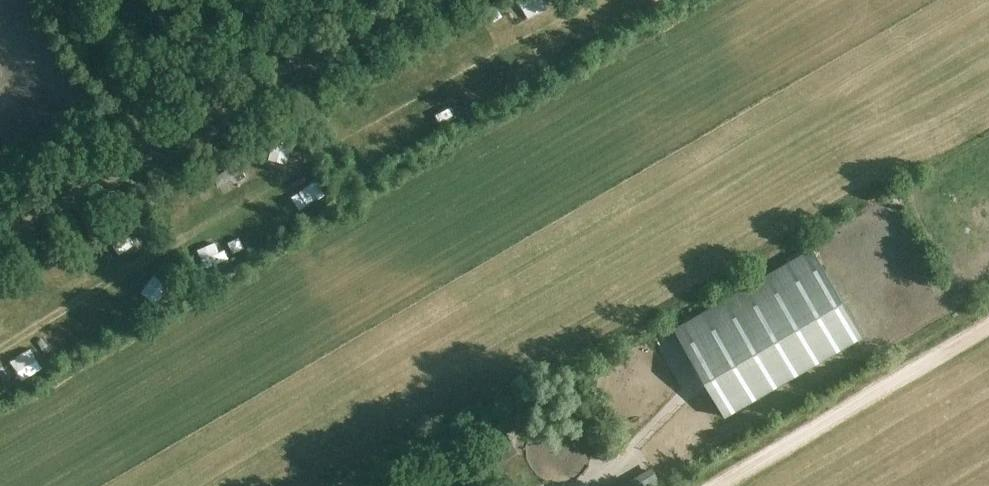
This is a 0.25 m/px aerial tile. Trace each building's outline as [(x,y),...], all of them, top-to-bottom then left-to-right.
[(279,127),(272,155),(290,159),(297,131),(279,127)] [(134,219),(117,238),(136,254),(152,235),(134,219)] [(855,237),(833,247),(839,259),(861,249),(855,237)] [(209,265),(221,260),(213,241),(201,246),(209,265)] [(812,248),(674,329),(724,416),(863,336),(812,248)] [(146,287),(154,297),(165,289),(157,279),(146,287)] [(511,416),(478,434),(497,464),(517,453),(504,433),(517,425),(511,416)]
